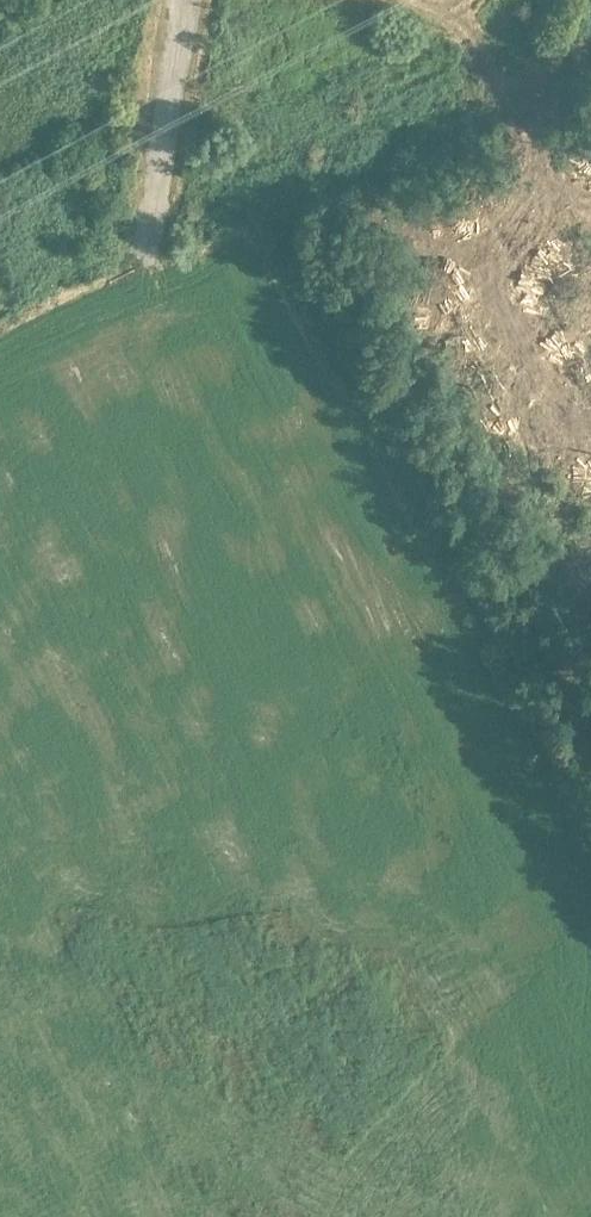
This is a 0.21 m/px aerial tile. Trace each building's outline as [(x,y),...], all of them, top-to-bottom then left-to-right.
[(401,10),(383,20),(398,48),(416,38),(401,10)]
